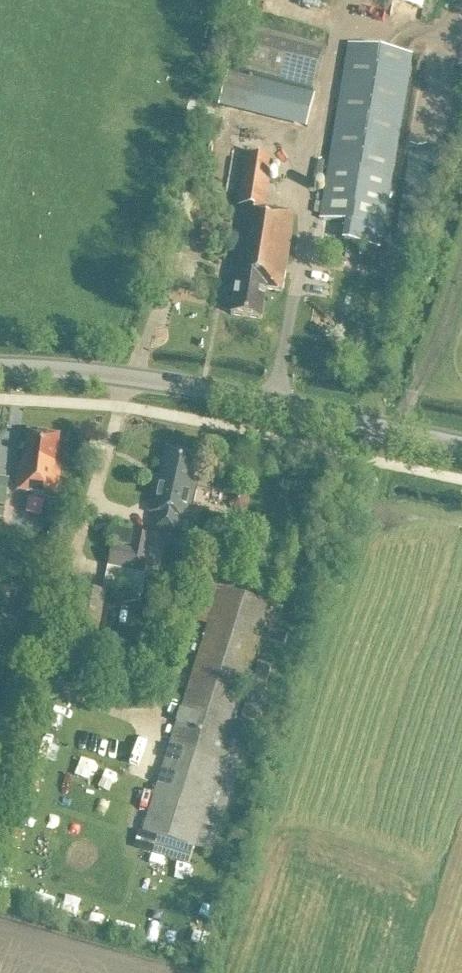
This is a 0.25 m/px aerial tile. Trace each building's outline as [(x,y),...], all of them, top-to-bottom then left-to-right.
[(307,23),(315,0),(292,0),(287,17),(307,23)] [(314,93),(324,53),(244,33),(234,74),(314,93)] [(380,252),(384,232),(411,58),(349,48),(321,222),(345,226),(342,245),(380,252)] [(307,129),(314,99),(228,78),(221,108),(307,129)] [(281,294),(294,217),(265,212),(273,165),(246,161),(238,209),(243,210),(229,291),(236,292),(232,318),(262,323),(267,292),(281,294)] [(56,468),(60,440),(28,437),(26,454),(24,453),(23,468),(19,468),(15,495),(57,500),(61,469),(56,468)] [(193,487),(199,460),(167,454),(161,480),(157,479),(149,516),(156,518),(152,535),(179,541),(183,523),(190,525),(198,488),(193,487)] [(10,482),(0,481),(0,507),(7,508),(10,482)] [(251,498),(230,492),(225,510),(246,517),(251,498)] [(57,528),(59,505),(47,503),(44,527),(57,528)] [(130,550),(133,538),(115,534),(112,546),(130,550)] [(142,578),(151,542),(135,539),(131,555),(112,550),(108,570),(142,578)] [(198,576),(177,569),(169,591),(190,598),(198,576)] [(194,851),(271,609),(220,592),(143,835),(194,851)] [(96,652),(107,599),(80,593),(70,647),(96,652)] [(261,712),(269,690),(256,685),(248,707),(261,712)]
